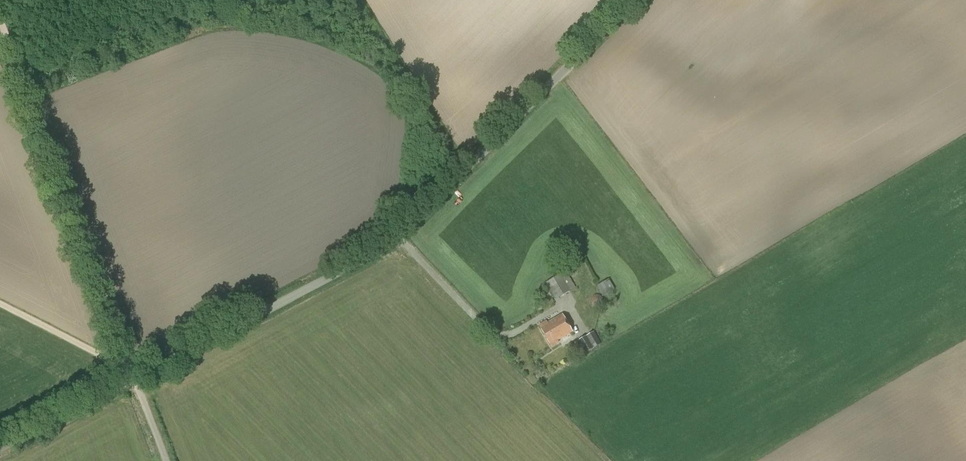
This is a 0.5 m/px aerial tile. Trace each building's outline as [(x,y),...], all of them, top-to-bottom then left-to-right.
[(556,299),(570,291),(561,275),(547,283),(556,299)] [(603,297),(615,290),(608,279),(597,286),(603,297)] [(559,327),(567,322),(562,314),(548,323),(547,321),(539,326),(546,337),(560,329),(559,327)] [(560,329),(546,337),(552,346),(559,342),(558,340),(572,332),(567,322),(559,327),(560,329)] [(584,353),(601,344),(594,331),(578,340),(579,341),(578,342),(584,353)]
